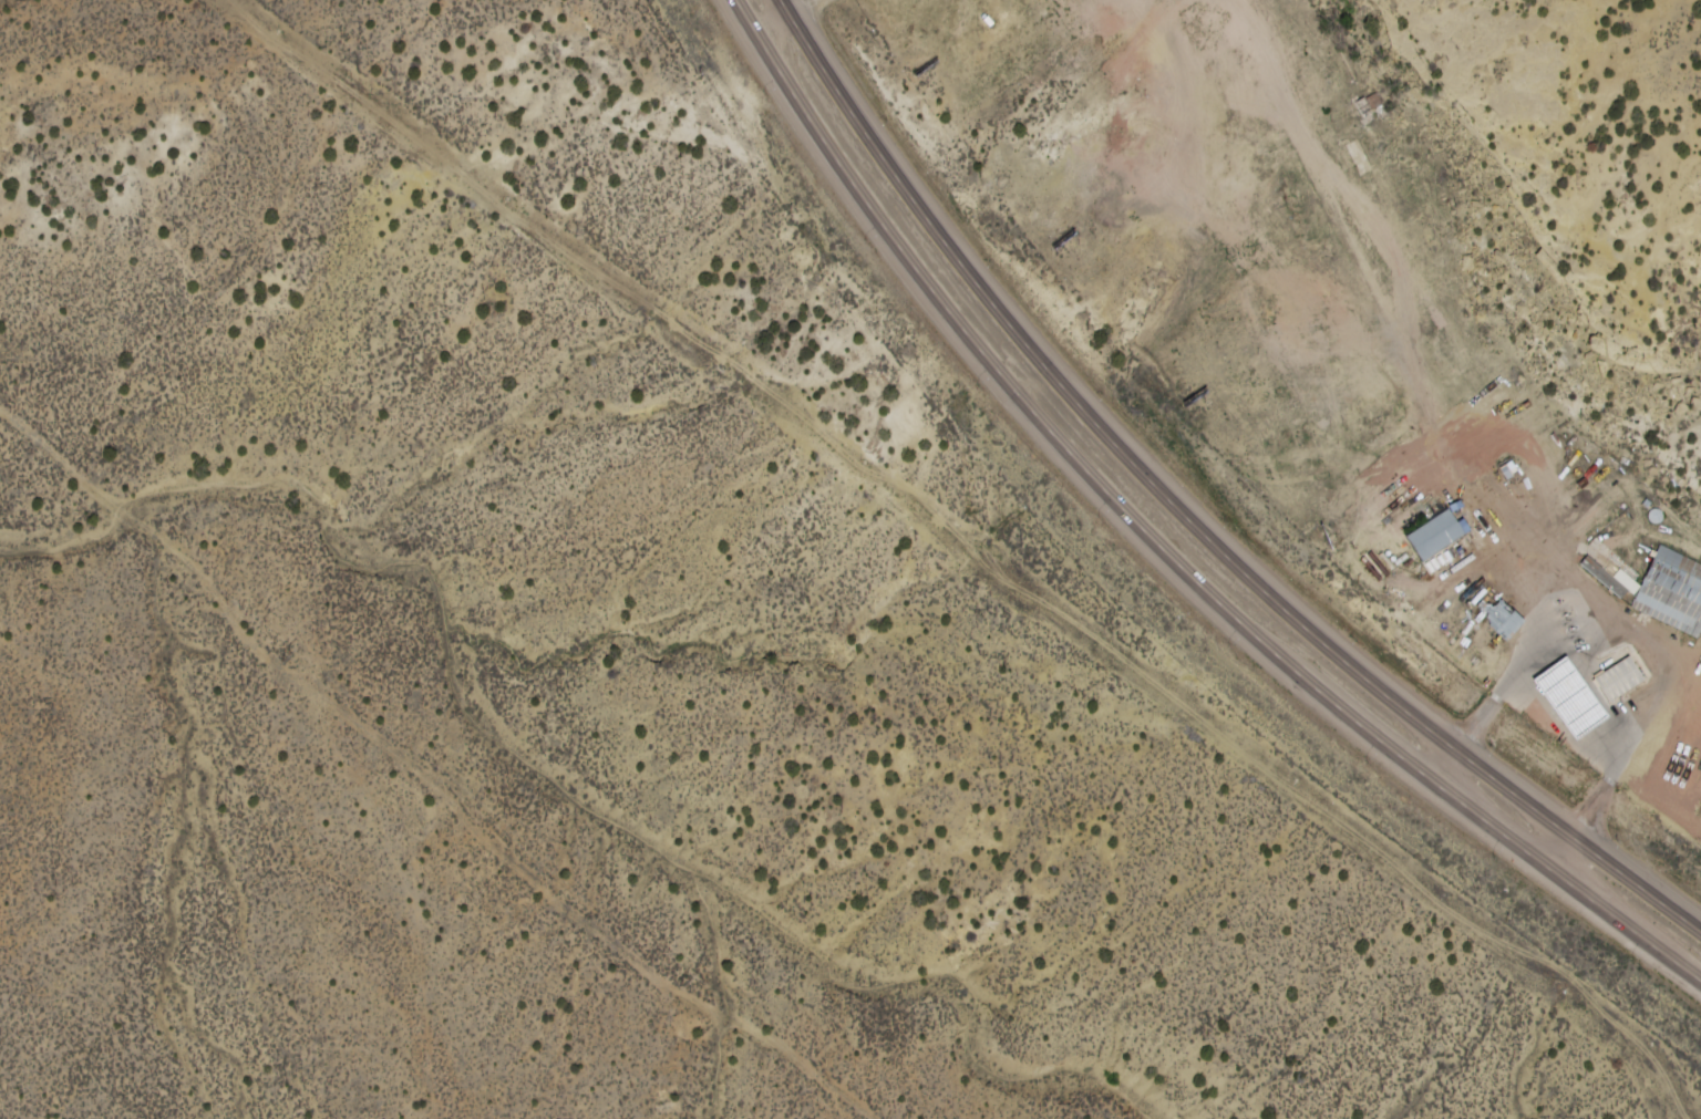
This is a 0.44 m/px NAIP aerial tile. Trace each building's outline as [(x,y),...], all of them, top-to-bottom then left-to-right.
[(1360,175),(1371,169),(1355,138),(1344,144),(1360,175)] [(1467,536),(1452,509),(1409,533),(1424,560),(1467,536)] [(1700,637),(1700,563),(1658,545),(1632,609),(1700,637)] [(1509,640),(1527,621),(1494,590),(1476,609),(1509,640)] [(1567,655),(1611,716),(1579,739),(1535,677),(1567,655)] [(1596,677),(1611,702),(1648,679),(1632,655),(1596,677)]
